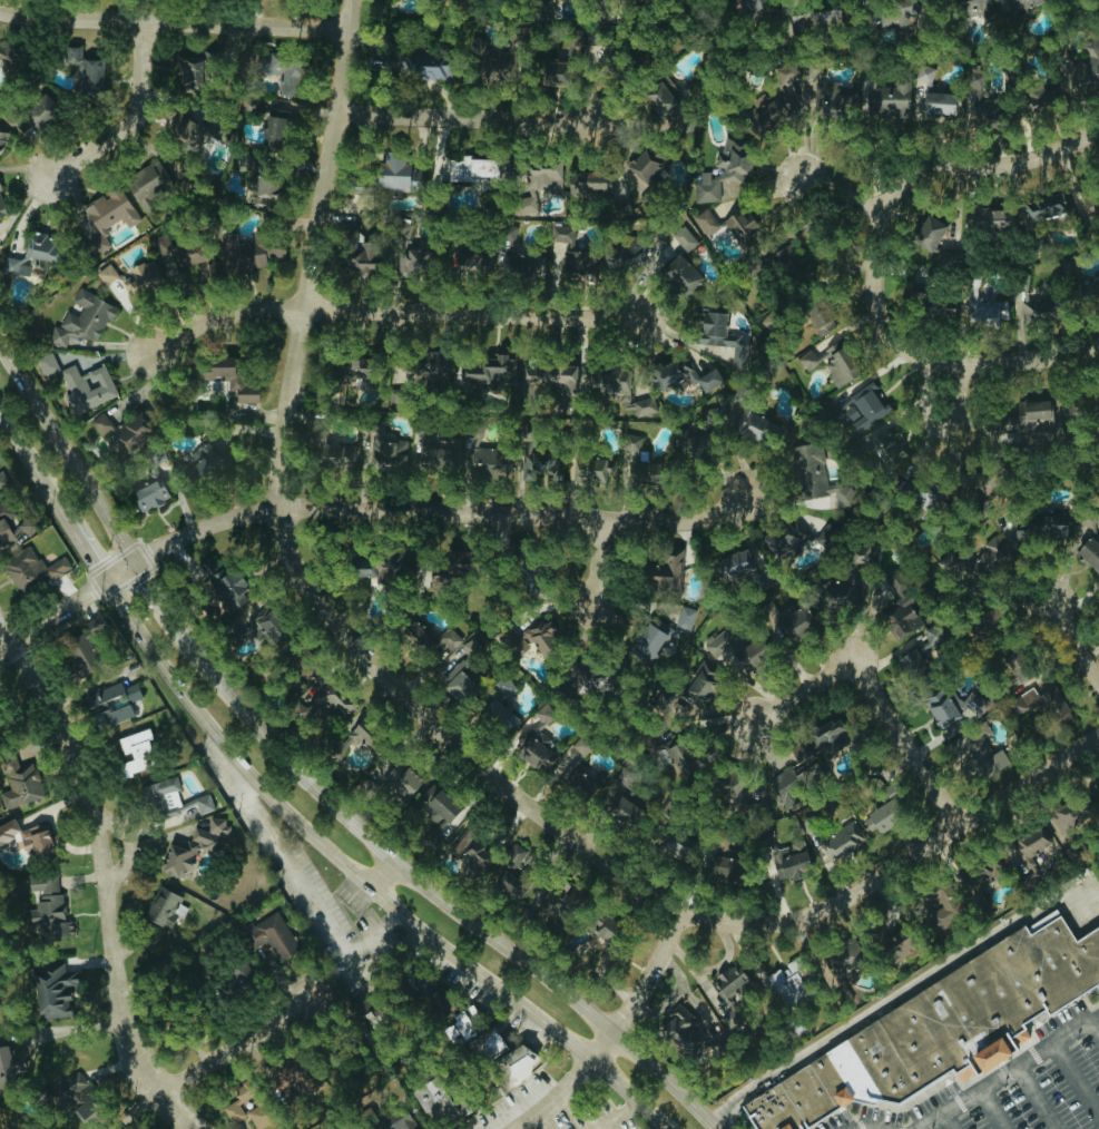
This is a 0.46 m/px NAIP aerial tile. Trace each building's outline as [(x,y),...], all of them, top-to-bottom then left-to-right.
[(784,6),(781,0),(748,0),(756,18),(784,6)] [(900,26),(919,27),(921,0),(889,0),(888,22),(900,23),(900,26)] [(963,2),(969,18),(981,14),(984,21),(1002,14),(1002,13),(1009,10),(1011,15),(1051,0),(968,0),(963,2)] [(531,62),(532,31),(513,30),(512,62),(531,62)] [(473,61),(490,64),(494,40),(477,37),(473,61)] [(1097,37),(1082,45),(1098,76),(1098,41),(1097,37)] [(111,59),(89,58),(90,47),(77,46),(76,66),(86,67),(85,87),(109,88),(111,59)] [(16,62),(18,58),(0,48),(0,67),(1,67),(7,57),(16,62)] [(218,88),(226,54),(207,50),(205,61),(191,58),(188,72),(201,75),(199,83),(218,88)] [(309,88),(309,77),(316,77),(316,53),(277,53),(277,73),(291,73),(291,88),(309,88)] [(464,78),(465,54),(432,53),(431,76),(464,78)] [(907,110),(908,82),(900,82),(900,88),(864,86),(863,107),(907,110)] [(673,116),(666,87),(640,92),(646,122),(673,116)] [(52,123),(51,89),(24,90),(25,133),(45,132),(45,123),(52,123)] [(795,115),(783,94),(745,116),(757,138),(795,115)] [(920,115),(950,116),(951,95),(920,94),(920,115)] [(169,150),(189,162),(206,134),(186,121),(169,150)] [(719,203),(716,184),(721,181),(739,187),(742,176),(749,172),(739,156),(739,155),(731,143),(724,140),(720,150),(715,154),(710,167),(722,171),(716,176),(704,172),(678,189),(678,194),(687,207),(719,203)] [(140,213),(151,207),(144,196),(168,183),(155,160),(120,179),(140,213)] [(494,161),(445,160),(445,182),(493,183),(494,161)] [(402,187),(427,191),(431,171),(382,163),(381,169),(373,168),(369,191),(378,192),(377,199),(400,202),(402,187)] [(508,214),(535,216),(535,204),(545,204),(545,193),(557,194),(558,171),(505,169),(504,188),(509,189),(508,214)] [(96,233),(119,218),(125,228),(137,220),(115,184),(99,194),(80,207),(96,233)] [(1022,204),(1029,228),(1072,216),(1066,192),(1022,204)] [(703,238),(717,229),(705,209),(690,218),(703,238)] [(1011,209),(970,210),(970,232),(1012,231),(1011,209)] [(735,235),(737,246),(757,243),(753,212),(722,216),(725,236),(735,235)] [(943,227),(922,216),(907,243),(928,255),(943,227)] [(682,263),(699,254),(685,226),(670,234),(680,253),(677,254),(682,263)] [(571,254),(571,228),(548,227),(548,243),(549,243),(548,282),(590,283),(591,254),(571,254)] [(0,258),(0,275),(26,277),(27,265),(40,266),(40,260),(50,261),(52,235),(25,233),(23,259),(0,257),(0,258)] [(192,250),(191,250),(186,238),(167,244),(163,234),(147,239),(154,258),(126,268),(129,276),(125,278),(129,288),(194,266),(194,275),(199,274),(220,268),(251,268),(252,271),(264,271),(264,262),(275,261),(282,259),(282,243),(236,244),(232,234),(216,234),(217,242),(192,250)] [(427,248),(403,242),(397,268),(421,274),(427,248)] [(657,274),(683,299),(701,281),(674,256),(657,274)] [(1078,285),(1077,257),(1061,258),(1062,302),(1094,301),(1093,285),(1078,285)] [(102,287),(116,277),(107,264),(93,273),(102,287)] [(94,345),(111,306),(75,290),(70,302),(80,307),(75,317),(64,312),(50,341),(61,346),(68,333),(94,345)] [(1006,302),(974,301),(974,296),(967,296),(967,323),(1005,323),(1006,302)] [(1025,314),(1052,315),(1052,299),(1026,298),(1025,314)] [(730,346),(729,366),(746,367),(748,335),(722,332),(724,306),(698,303),(694,343),(730,346)] [(834,327),(826,308),(806,317),(815,336),(834,327)] [(835,388),(858,374),(839,341),(813,356),(810,351),(796,359),(804,371),(819,362),(835,388)] [(721,382),(712,367),(695,377),(681,351),(643,373),(654,392),(688,373),(699,394),(721,382)] [(398,382),(429,384),(429,378),(448,380),(448,384),(454,385),(454,384),(476,385),(475,391),(519,395),(520,381),(547,384),(544,414),(566,416),(568,391),(582,392),(584,366),(522,360),(522,361),(454,355),(453,361),(419,358),(419,360),(400,358),(398,382)] [(199,381),(227,381),(227,405),(254,405),(254,383),(238,383),(238,358),(199,358),(199,381)] [(341,391),(345,364),(329,362),(326,389),(341,391)] [(76,375),(71,364),(55,371),(65,395),(61,396),(70,416),(115,397),(101,365),(76,375)] [(586,368),(587,400),(597,399),(597,410),(618,409),(618,419),(629,419),(626,366),(586,368)] [(889,410),(869,381),(846,396),(859,416),(848,423),(855,434),(889,410)] [(1086,417),(1098,412),(1098,390),(1078,398),(1086,417)] [(655,412),(650,396),(630,402),(635,418),(655,412)] [(1050,401),(1015,404),(1017,432),(1052,429),(1050,401)] [(401,473),(403,466),(402,459),(403,451),(402,439),(381,435),(387,409),(382,410),(358,405),(351,406),(348,424),(357,426),(358,436),(358,438),(359,451),(367,453),(369,471),(377,470),(393,474),(401,473)] [(125,450),(152,430),(137,410),(113,429),(101,412),(87,423),(98,436),(108,429),(125,450)] [(456,468),(458,437),(444,436),(444,443),(429,442),(430,426),(414,425),(413,444),(404,443),(403,467),(424,468),(425,466),(456,468)] [(673,430),(679,460),(704,456),(699,430),(686,433),(686,428),(673,430)] [(871,437),(879,448),(892,440),(884,429),(871,437)] [(626,485),(652,487),(654,463),(643,462),(644,456),(638,455),(639,436),(621,435),(620,450),(628,451),(626,485)] [(354,466),(353,445),(316,447),(317,468),(354,466)] [(189,468),(220,492),(235,471),(205,447),(189,468)] [(10,541),(20,532),(25,537),(34,528),(30,518),(21,522),(1,500),(5,486),(7,485),(4,477),(0,474),(0,546),(10,541)] [(117,499),(129,520),(153,507),(156,512),(173,502),(158,476),(117,499)] [(1098,572),(1098,571),(1098,547),(1088,541),(1098,522),(1098,516),(1084,508),(1078,519),(1061,510),(1051,509),(1046,518),(1034,511),(1022,510),(1013,527),(1012,537),(1038,539),(1098,572)] [(756,537),(776,565),(811,540),(790,512),(756,537)] [(875,567),(875,542),(840,543),(839,527),(818,527),(818,547),(827,547),(827,556),(838,556),(838,568),(851,568),(851,567),(875,567)] [(29,546),(0,561),(0,565),(15,593),(47,577),(49,580),(69,570),(62,557),(40,568),(29,546)] [(749,566),(745,550),(717,557),(721,573),(749,566)] [(400,551),(371,551),(371,568),(347,568),(347,578),(366,577),(366,584),(383,584),(383,575),(394,575),(393,566),(401,566),(400,551)] [(460,567),(460,551),(448,551),(448,559),(440,559),(440,567),(460,567)] [(211,568),(212,606),(244,605),(244,581),(238,581),(237,568),(211,568)] [(856,570),(841,570),(841,582),(816,582),(816,609),(856,609),(856,570)] [(894,641),(921,624),(902,594),(896,599),(898,603),(878,616),(894,641)] [(269,646),(284,630),(250,598),(219,632),(233,645),(250,628),(269,646)] [(694,610),(678,605),(671,628),(687,633),(694,610)] [(758,626),(784,650),(811,621),(793,605),(785,614),(777,606),(758,626)] [(106,629),(96,614),(80,625),(87,635),(59,654),(76,679),(100,663),(86,642),(106,629)] [(519,639),(502,623),(490,636),(519,663),(532,649),(535,652),(555,630),(540,617),(519,639)] [(649,626),(643,623),(628,655),(647,664),(666,626),(652,620),(649,626)] [(946,638),(932,629),(931,632),(923,626),(894,669),(915,683),(946,638)] [(702,645),(732,684),(764,660),(746,636),(738,643),(726,627),(702,645)] [(460,644),(469,660),(481,653),(471,638),(460,644)] [(1029,676),(1011,652),(999,661),(1003,666),(994,673),(1008,691),(1029,676)] [(463,664),(452,653),(430,678),(460,706),(475,689),(456,671),(463,664)] [(573,689),(612,690),(613,664),(565,662),(564,682),(573,682),(573,689)] [(688,682),(680,682),(682,704),(709,702),(707,675),(704,675),(703,664),(686,665),(688,682)] [(302,721),(312,703),(344,719),(353,703),(293,673),(275,708),(302,721)] [(80,696),(93,730),(131,717),(126,702),(139,698),(134,683),(119,689),(117,683),(80,696)] [(1030,687),(1007,702),(1019,721),(1035,712),(1042,723),(1067,708),(1052,684),(1035,695),(1030,687)] [(938,730),(958,716),(936,685),(917,698),(938,730)] [(985,705),(968,693),(960,704),(976,716),(985,705)] [(503,714),(489,701),(479,712),(494,725),(503,714)] [(822,760),(853,738),(835,712),(804,734),(822,760)] [(545,747),(545,719),(533,719),(533,734),(516,734),(516,766),(553,765),(553,747),(545,747)] [(1005,762),(998,751),(991,755),(981,741),(991,735),(982,721),(944,745),(970,785),(1005,762)] [(115,738),(121,760),(114,762),(119,777),(153,767),(145,741),(149,740),(146,729),(115,738)] [(575,763),(589,747),(578,737),(561,755),(571,764),(557,780),(580,801),(597,782),(575,763)] [(801,740),(784,748),(794,768),(776,776),(783,791),(818,775),(801,740)] [(654,746),(655,761),(670,759),(671,768),(694,766),(692,743),(654,746)] [(388,753),(367,776),(398,805),(420,782),(388,753)] [(32,762),(14,766),(14,763),(0,766),(0,772),(4,790),(0,791),(0,806),(0,808),(41,799),(32,762)] [(207,794),(177,803),(174,792),(178,791),(174,776),(137,787),(142,806),(151,803),(156,819),(194,808),(196,815),(212,810),(207,794)] [(458,807),(428,784),(416,800),(429,811),(422,820),(428,825),(416,841),(430,852),(441,839),(436,836),(458,807)] [(638,809),(617,794),(605,812),(626,826),(638,809)] [(1045,816),(1059,832),(1082,813),(1068,797),(1045,816)] [(895,821),(885,802),(859,817),(869,835),(895,821)] [(158,874),(175,877),(175,872),(188,874),(192,850),(220,854),(225,820),(208,817),(205,831),(190,829),(187,844),(163,840),(158,874)] [(830,861),(864,841),(851,819),(817,839),(830,861)] [(41,823),(14,831),(11,820),(0,824),(0,849),(6,847),(5,842),(16,839),(21,856),(29,853),(32,861),(51,855),(41,823)] [(1049,844),(1039,825),(1008,841),(1018,860),(1049,844)] [(489,864),(469,833),(447,847),(466,878),(489,864)] [(775,881),(812,866),(807,853),(806,853),(800,839),(787,844),(789,849),(762,860),(766,869),(770,868),(775,881)] [(661,847),(669,858),(678,851),(669,840),(661,847)] [(517,899),(529,880),(513,870),(525,851),(512,843),(488,881),(517,899)] [(731,880),(737,848),(709,843),(704,875),(731,880)] [(975,864),(953,886),(973,905),(995,882),(975,864)] [(60,924),(56,874),(28,876),(30,911),(22,911),(24,927),(60,924)] [(179,898),(156,887),(140,918),(166,931),(174,916),(171,914),(179,898)] [(264,941),(275,962),(296,951),(276,911),(238,931),(248,950),(264,941)] [(1076,940),(1098,925),(1098,976),(1026,1023),(1038,1042),(968,1087),(955,1068),(902,1102),(857,1098),(808,1128),(756,1128),(740,1106),(1026,923),(1033,935),(1061,917),(1076,940)] [(880,917),(861,930),(889,966),(907,952),(880,917)] [(860,963),(849,941),(813,960),(835,1002),(848,995),(838,975),(860,963)] [(235,989),(252,978),(241,962),(224,972),(235,989)] [(423,965),(397,980),(413,1009),(421,1004),(431,1020),(449,1010),(423,965)] [(710,989),(725,1003),(739,987),(746,993),(753,985),(731,965),(710,989)] [(783,1008),(807,992),(789,965),(779,972),(777,969),(763,978),(783,1008)] [(66,1017),(65,1000),(75,1000),(72,972),(62,972),(61,967),(48,968),(49,977),(31,978),(34,1020),(66,1017)] [(685,1059),(700,1042),(689,1033),(701,1019),(679,1000),(652,1032),(685,1059)] [(448,1016),(451,1023),(439,1029),(447,1045),(482,1029),(471,1005),(448,1016)] [(728,1031),(741,1019),(731,1008),(717,1020),(728,1031)] [(503,1048),(491,1028),(465,1043),(477,1064),(503,1048)] [(535,1062),(514,1043),(496,1064),(507,1074),(499,1083),(508,1092),(535,1062)] [(5,1059),(3,1045),(0,1046),(0,1081),(11,1080),(10,1073),(21,1071),(19,1057),(5,1059)] [(278,1102),(292,1096),(294,1102),(322,1090),(316,1078),(302,1083),(292,1059),(264,1070),(278,1102)] [(73,1107),(70,1100),(87,1093),(79,1076),(45,1091),(57,1115),(73,1107)] [(233,1100),(219,1108),(229,1123),(242,1115),(236,1105),(249,1097),(241,1083),(228,1091),(233,1100)] [(430,1128),(454,1114),(437,1084),(425,1092),(421,1086),(409,1093),(430,1128)] [(270,1123),(260,1102),(244,1111),(253,1128),(259,1128),(270,1123)]
